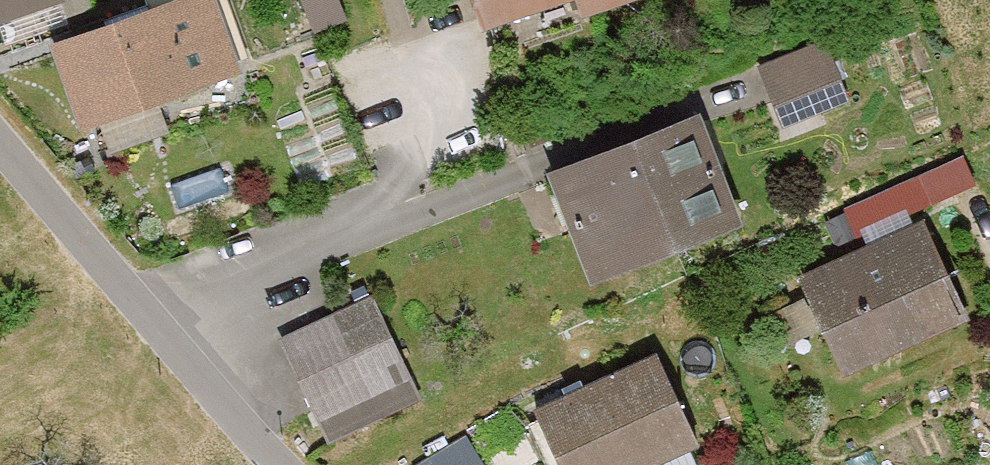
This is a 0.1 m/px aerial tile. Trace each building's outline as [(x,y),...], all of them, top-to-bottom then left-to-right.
[(88,0),(0,0),(0,20),(6,37),(92,9),(88,0)] [(220,0),(149,0),(48,40),(85,131),(246,67),(220,0)] [(568,0),(467,0),(476,29),(568,0)] [(580,20),(642,0),(573,0),(580,20)] [(780,128),(856,100),(832,35),(756,63),(780,128)] [(591,278),(741,221),(701,115),(551,172),(591,278)] [(848,199),(859,227),(979,182),(968,154),(848,199)] [(833,370),(967,314),(926,217),(792,273),(833,370)] [(419,387),(376,298),(280,345),(323,434),(419,387)] [(705,441),(662,347),(522,410),(546,464),(651,464),(705,441)] [(431,464),(495,464),(478,437),(431,464)]
